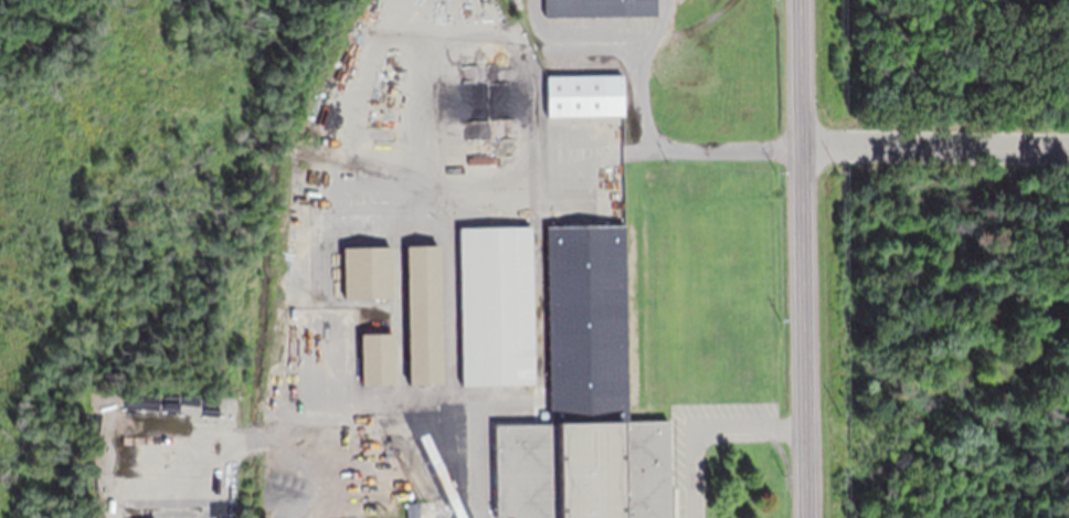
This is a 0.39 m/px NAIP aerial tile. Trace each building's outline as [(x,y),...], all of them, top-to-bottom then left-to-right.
[(544,15),(544,0),(655,0),(655,14),(544,15)] [(546,115),(546,75),(622,74),(622,115),(546,115)] [(668,420),(670,517),(510,517),(510,516),(494,516),(493,423),(548,422),(546,224),(589,224),(625,223),(627,420),(668,420)] [(461,384),(457,226),(530,225),(532,383),(461,384)] [(441,372),(441,382),(413,383),(408,383),(404,245),(438,244),(441,372)] [(342,297),(341,246),(391,245),(392,296),(342,297)] [(360,383),(359,334),(392,332),(393,383),(360,383)] [(144,406),(158,406),(158,396),(144,396),(144,406)] [(411,501),(417,501),(419,512),(409,514),(406,514),(405,503),(411,501)]
